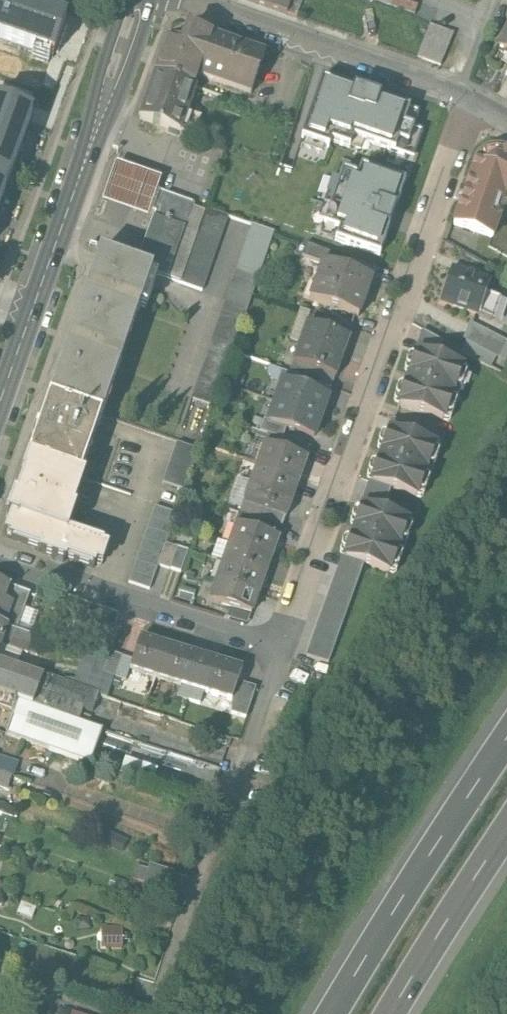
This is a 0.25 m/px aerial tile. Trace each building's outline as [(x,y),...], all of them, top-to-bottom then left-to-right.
[(4,0),(0,0),(0,38),(56,58),(68,22),(4,0)] [(287,13),(292,0),(249,0),(287,13)] [(454,34),(431,26),(417,56),(440,65),(454,34)] [(265,57),(188,30),(183,45),(168,40),(156,75),(189,87),(193,75),(252,95),(265,57)] [(496,52),(505,58),(503,62),(504,62),(506,64),(506,33),(496,52)] [(496,52),(487,66),(498,72),(504,62),(503,62),(505,58),(496,52)] [(156,75),(140,120),(194,139),(202,115),(189,110),(196,89),(189,87),(156,75)] [(420,114),(322,80),(301,140),(328,149),(331,142),(349,149),(352,139),(405,157),(408,147),(417,150),(423,132),(414,129),(420,114)] [(0,105),(0,183),(7,186),(32,116),(0,105)] [(475,165),(454,226),(491,239),(492,239),(504,206),(506,207),(506,155),(504,153),(496,151),(487,152),(480,157),(475,165)] [(116,165),(103,204),(124,211),(147,219),(160,180),(136,172),(116,165)] [(335,241),(380,257),(405,183),(361,168),(355,185),(340,180),(323,226),(338,231),(335,241)] [(193,205),(161,194),(155,211),(159,213),(157,220),(156,220),(139,267),(154,273),(167,278),(193,205)] [(207,209),(181,283),(202,291),(228,216),(207,209)] [(253,225),(192,399),(214,407),(275,233),(253,225)] [(352,260),(306,244),(302,257),(328,266),(328,265),(348,272),(352,260)] [(100,253),(50,398),(97,415),(134,307),(140,310),(154,273),(139,267),(100,253)] [(348,272),(328,265),(328,266),(314,302),(358,318),(364,301),(362,300),(370,279),(348,272)] [(491,284),(452,271),(440,305),(491,324),(499,302),(486,298),(491,284)] [(352,328),(330,320),(326,332),(348,339),(352,328)] [(326,332),(307,325),(300,344),(342,358),(348,340),(326,332)] [(459,355),(488,372),(495,360),(506,367),(506,346),(469,325),(463,340),(466,342),(459,355)] [(442,344),(422,332),(414,355),(416,355),(417,355),(436,361),(442,344)] [(342,358),(300,344),(294,363),(335,377),(342,358)] [(416,355),(398,407),(443,423),(462,370),(436,361),(417,355),(416,355)] [(335,377),(294,363),(290,374),(304,379),(331,389),(335,377)] [(290,374),(281,371),(277,383),(282,385),(282,384),(300,390),(304,379),(290,374)] [(300,390),(282,384),(282,385),(275,403),(321,419),(327,400),(300,390)] [(97,415),(50,398),(39,430),(37,430),(35,434),(37,435),(29,459),(36,461),(76,475),(97,415)] [(321,419),(275,403),(269,421),(269,422),(286,428),(314,438),(321,419)] [(286,428),(268,422),(269,422),(269,421),(264,420),(260,432),(268,435),(282,439),(286,428)] [(413,428),(391,420),(387,432),(389,433),(389,432),(409,439),(413,428)] [(409,439),(389,432),(389,433),(381,455),(383,455),(381,463),(379,462),(371,484),(371,485),(391,492),(416,501),(435,448),(409,439)] [(282,439),(268,435),(264,446),(306,460),(310,449),(282,439)] [(306,460),(264,446),(258,465),(299,480),(306,460)] [(76,475),(36,461),(29,479),(27,478),(19,502),(15,500),(9,517),(19,520),(65,537),(67,532),(74,512),(72,511),(84,478),(76,475)] [(299,480),(258,465),(251,484),(293,499),(299,480)] [(391,492),(371,485),(371,484),(369,483),(360,509),(362,510),(362,509),(382,516),(391,492)] [(293,499),(251,484),(244,503),(286,518),(293,499)] [(156,507),(129,583),(150,590),(177,514),(156,507)] [(382,516),(362,509),(362,510),(354,532),(356,533),(354,540),(352,539),(344,561),(344,562),(363,569),(389,578),(407,525),(382,516)] [(282,529),(240,515),(236,526),(278,541),(282,529)] [(65,537),(19,520),(12,541),(43,552),(42,555),(67,564),(68,561),(93,570),(102,544),(67,532),(65,537)] [(278,541),(236,526),(229,546),(271,560),(278,541)] [(166,545),(158,567),(170,571),(170,570),(177,549),(166,545)] [(271,560),(229,546),(223,564),(264,579),(271,560)] [(177,549),(170,570),(181,574),(188,553),(177,549)] [(342,560),(306,662),(328,670),(363,569),(344,562),(344,561),(342,560)] [(264,579),(223,564),(209,603),(251,617),(264,579)] [(0,572),(0,584),(14,589),(18,578),(0,572)] [(0,584),(0,627),(17,633),(30,595),(14,589),(0,584)] [(0,627),(0,644),(27,653),(35,639),(17,633),(0,627)] [(167,647),(141,638),(133,660),(130,670),(156,679),(167,647)] [(192,656),(167,647),(156,679),(181,688),(192,656)] [(181,688),(178,699),(189,703),(196,682),(204,660),(192,656),(181,688)] [(124,657),(117,678),(126,681),(130,670),(133,660),(124,657)] [(215,663),(204,660),(196,682),(207,686),(215,663)] [(242,673),(215,663),(207,686),(196,682),(189,703),(200,707),(204,695),(231,705),(235,694),(238,687),(242,673)] [(0,679),(0,695),(29,705),(63,717),(68,703),(49,696),(50,695),(27,687),(26,688),(0,679)] [(255,692),(238,687),(235,694),(239,695),(232,717),(246,722),(255,692)] [(0,695),(0,710),(12,714),(13,712),(25,716),(29,705),(0,695)] [(37,733),(11,724),(6,736),(32,745),(37,733)] [(123,848),(127,837),(107,830),(103,841),(123,848)] [(138,862),(131,886),(166,896),(173,872),(138,862)] [(122,949),(122,930),(106,930),(106,949),(122,949)]
